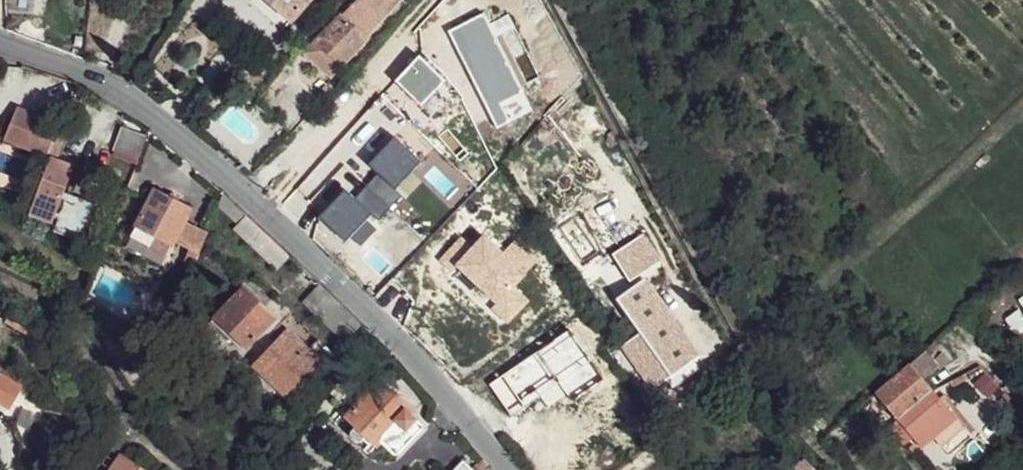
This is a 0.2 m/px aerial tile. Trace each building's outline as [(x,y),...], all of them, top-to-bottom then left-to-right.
[(294,21),(311,0),(268,0),(294,21)] [(319,41),(342,64),(390,11),(379,0),(356,0),(319,41)] [(487,14),(449,32),(496,131),(513,123),(504,103),(525,94),(487,14)] [(418,57),(394,81),(421,108),(445,83),(418,57)] [(4,134),(49,151),(59,123),(16,108),(4,134)] [(150,126),(125,118),(117,143),(142,151),(150,126)] [(395,137),(368,165),(397,192),(424,165),(395,137)] [(72,164),(47,157),(32,200),(35,201),(31,215),(53,222),(58,207),(63,209),(58,226),(86,236),(97,199),(65,190),(72,164)] [(194,207),(152,190),(140,225),(180,242),(180,241),(190,220),(194,207)] [(344,190),(318,218),(346,244),(372,216),(344,190)] [(286,253),(246,216),(235,230),(274,265),(286,253)] [(209,228),(190,220),(180,241),(201,250),(209,228)] [(180,242),(140,225),(133,238),(174,254),(180,242)] [(474,247),(462,234),(436,260),(452,276),(459,268),(495,304),(491,308),(508,325),(532,301),(517,286),(542,261),(517,236),(503,250),(488,234),(474,247)] [(639,237),(611,256),(629,283),(657,264),(639,237)] [(270,316),(242,285),(214,316),(219,322),(244,346),(270,316)] [(219,322),(214,316),(201,327),(207,331),(219,322)] [(663,318),(623,344),(653,389),(684,368),(668,343),(676,338),(663,318)] [(567,330),(490,385),(512,416),(539,397),(549,412),(600,376),(567,330)] [(319,365),(284,331),(257,358),(293,394),(319,365)] [(924,349),(909,362),(922,379),(938,366),(924,349)] [(909,362),(873,394),(897,420),(933,391),(922,379),(909,362)] [(11,405),(23,381),(0,371),(0,400),(11,405)] [(409,406),(374,381),(346,418),(357,424),(351,430),(363,441),(366,436),(374,443),(380,440),(399,455),(421,427),(405,412),(409,406)] [(933,391),(897,420),(912,438),(927,428),(948,410),(933,391)] [(948,410),(927,428),(951,458),(973,438),(948,410)] [(990,469),(1018,469),(1006,455),(990,469)] [(488,464),(481,457),(471,468),(460,461),(453,469),(484,469),(488,464)]
